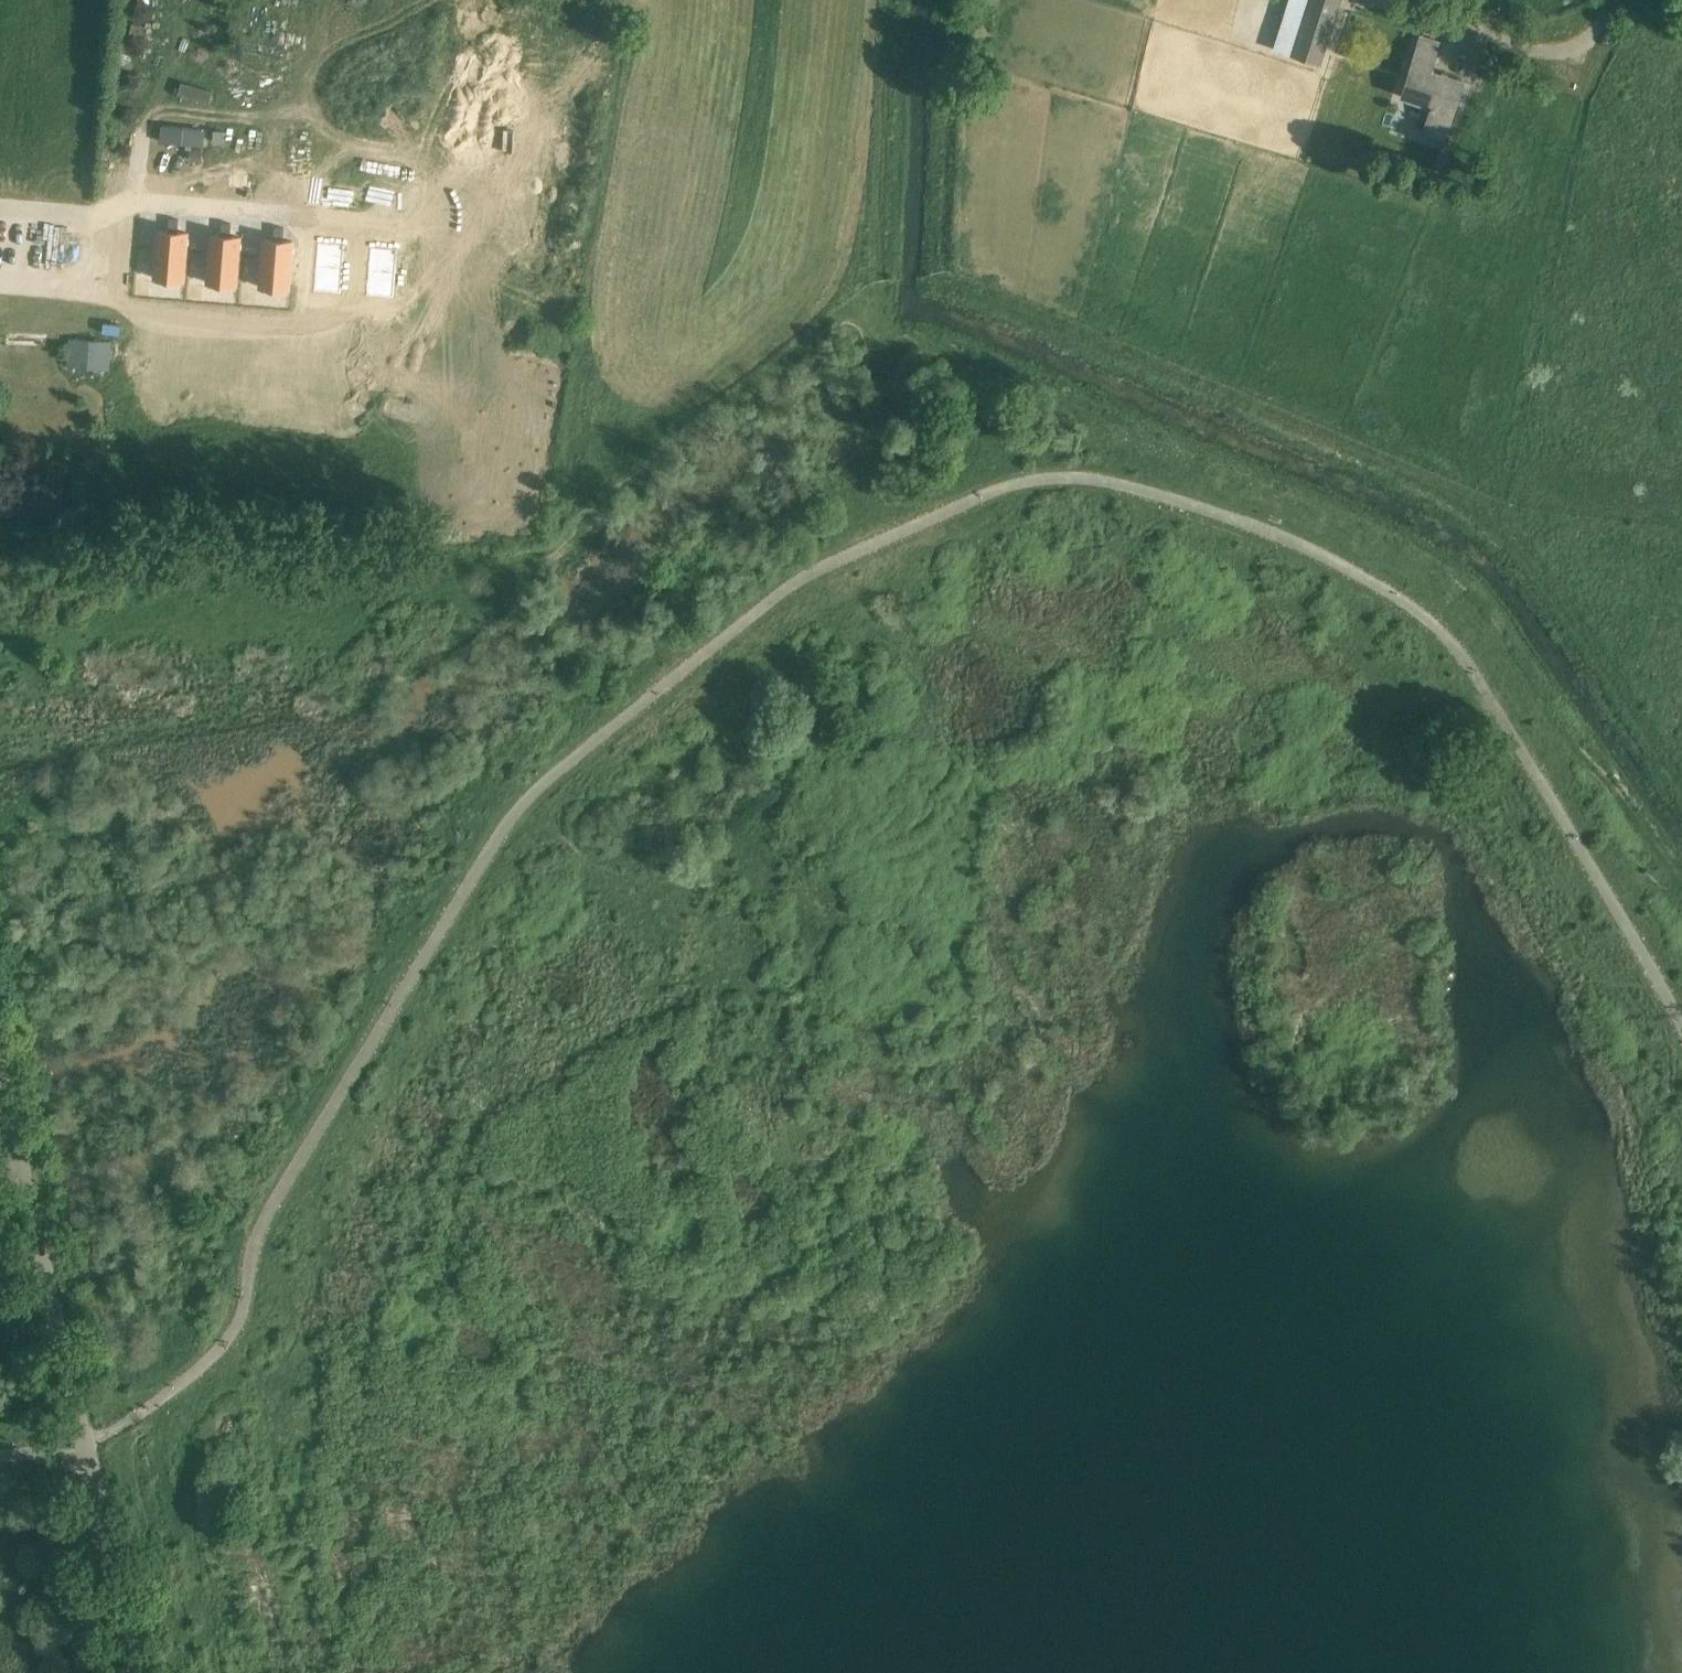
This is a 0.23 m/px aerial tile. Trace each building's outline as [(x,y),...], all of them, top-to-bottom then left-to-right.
[(1293,54),(1298,57),(1319,63),(1340,0),(1311,0),(1293,54)] [(142,25),(131,23),(129,36),(139,38),(142,25)] [(1445,138),(1457,101),(1463,80),(1431,70),(1440,42),(1421,36),(1401,95),(1432,105),(1424,131),(1445,138)] [(225,131),(214,130),(213,142),(223,143),(225,131)] [(202,161),(203,150),(190,149),(189,160),(202,161)] [(145,222),(144,264),(155,264),(156,222),(145,222)] [(185,250),(187,232),(159,230),(156,269),(155,278),(183,280),(185,250)] [(239,237),(212,235),(209,283),(236,285),(239,237)] [(291,241),(265,240),(262,286),(288,288),(291,241)] [(345,245),(317,242),(313,291),(341,294),(345,245)] [(397,249),(369,247),(368,267),(366,295),(394,297),(395,277),(397,249)] [(119,364),(120,339),(70,338),(69,362),(119,364)]
